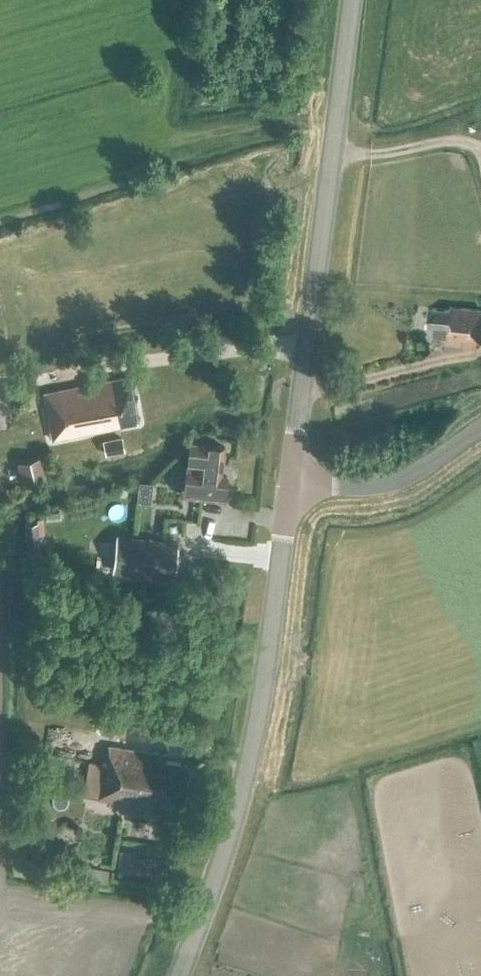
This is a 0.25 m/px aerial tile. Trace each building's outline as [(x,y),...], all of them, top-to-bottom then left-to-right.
[(450,307),(450,310),(428,307),(426,325),(434,326),(432,336),(447,338),(446,339),(469,342),(468,348),(476,349),(477,343),(479,343),(480,325),(480,310),(450,307)] [(60,438),(137,422),(129,376),(44,393),(50,427),(58,426),(60,438)] [(124,451),(121,437),(102,441),(105,454),(124,451)] [(202,444),(189,443),(183,498),(226,502),(228,477),(220,476),(224,446),(202,444)] [(22,483),(48,478),(42,455),(18,462),(22,483)] [(151,504),(153,483),(139,481),(137,502),(151,504)] [(41,553),(38,523),(25,524),(28,554),(41,553)] [(175,581),(180,542),(116,535),(112,573),(175,581)] [(103,732),(121,734),(123,708),(106,706),(103,732)] [(187,763),(165,760),(166,755),(109,747),(107,763),(90,761),(85,796),(154,806),(155,800),(181,804),(187,763)] [(29,769),(73,775),(75,758),(31,752),(29,769)] [(122,847),(117,867),(133,871),(138,851),(122,847)]
